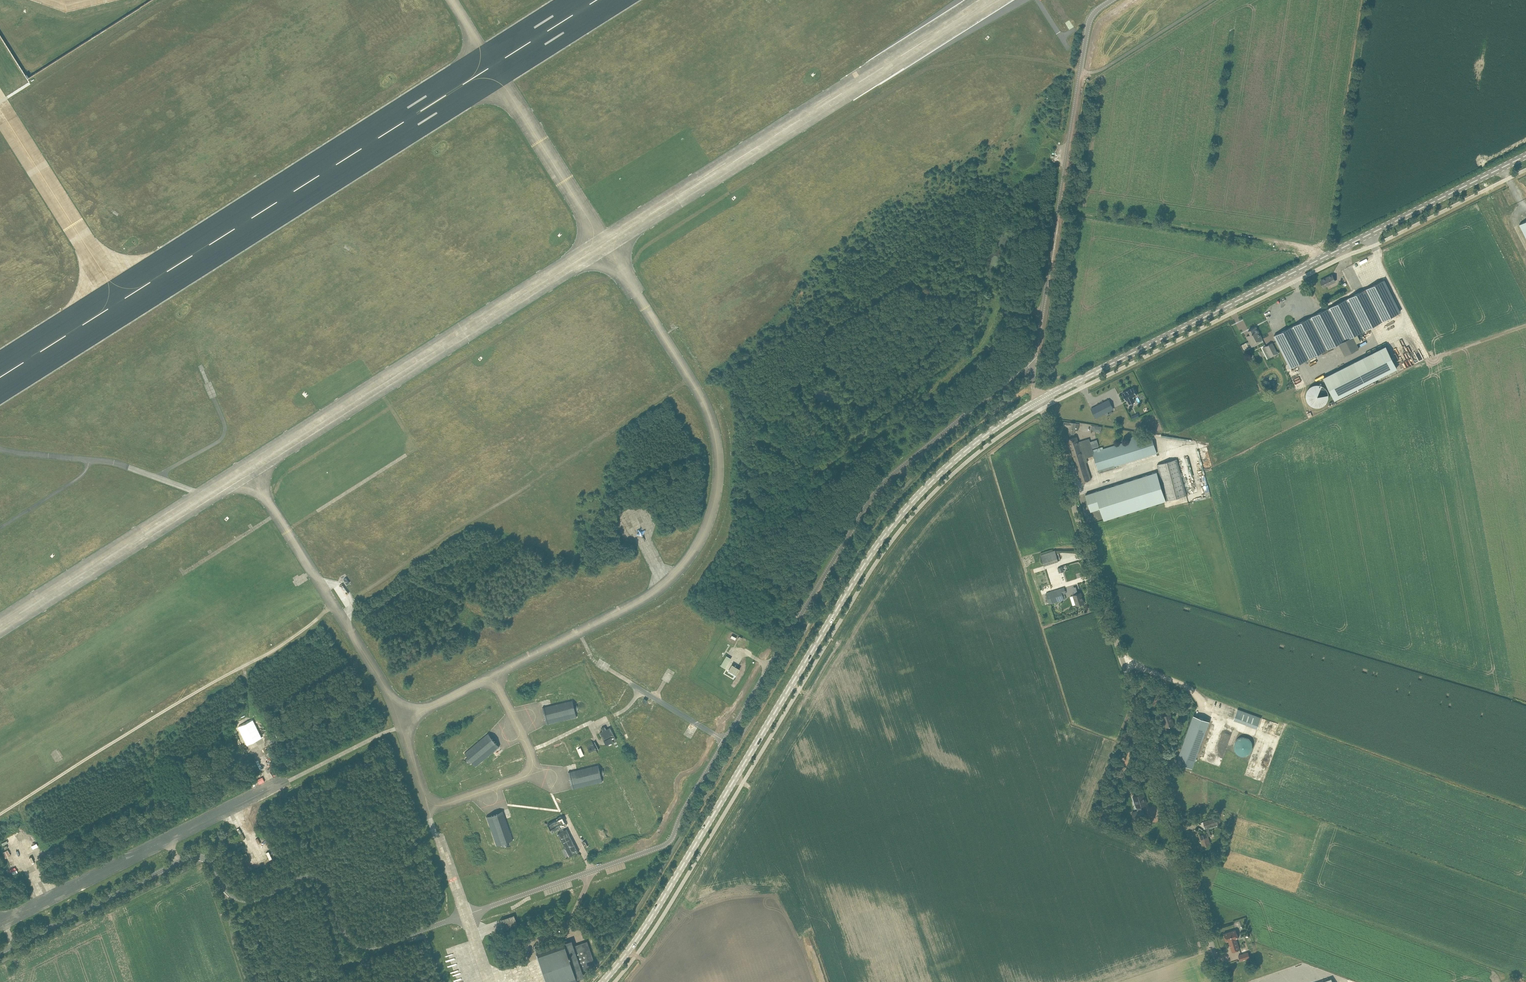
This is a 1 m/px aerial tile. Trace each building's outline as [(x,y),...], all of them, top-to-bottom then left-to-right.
[(1324,287),(1335,281),(1332,275),(1321,281),(1324,287)] [(1384,280),(1274,335),(1290,368),(1400,312),(1384,280)] [(1248,330),(1252,337),(1248,339),(1252,347),(1258,344),(1257,342),(1262,339),(1258,331),(1256,326),(1248,330)] [(1278,353),(1272,343),(1266,346),(1271,357),(1278,353)] [(1386,345),(1323,377),(1335,400),(1397,368),(1386,345)] [(1304,394),(1304,395),(1304,396),(1304,397),(1304,398),(1304,399),(1304,400),(1305,401),(1305,402),(1306,403),(1307,404),(1308,405),(1309,406),(1310,406),(1311,407),(1312,407),(1313,407),(1315,408),(1316,408),(1317,407),(1318,407),(1319,407),(1321,406),(1322,406),(1322,405),(1323,405),(1324,404),(1324,403),(1325,403),(1325,402),(1326,401),(1327,399),(1327,398),(1327,397),(1327,396),(1327,395),(1327,394),(1327,393),(1326,392),(1326,391),(1325,390),(1325,389),(1324,388),(1323,387),(1322,386),(1321,386),(1321,385),(1320,385),(1319,385),(1319,384),(1317,384),(1316,384),(1315,384),(1314,384),(1313,384),(1312,385),(1310,385),(1309,386),(1308,387),(1307,387),(1307,388),(1306,389),(1305,390),(1305,391),(1304,392),(1304,393),(1304,394)] [(1134,389),(1133,387),(1131,389),(1129,390),(1129,389),(1127,390),(1127,391),(1122,393),(1126,400),(1127,400),(1130,404),(1135,401),(1133,397),(1137,395),(1136,393),(1136,392),(1135,390),(1134,389)] [(1114,409),(1109,400),(1091,409),(1096,418),(1096,417),(1105,413),(1106,416),(1109,414),(1108,412),(1114,409)] [(1063,425),(1069,426),(1068,433),(1074,434),(1075,430),(1078,431),(1079,423),(1064,421),(1063,425)] [(1078,441),(1076,435),(1068,438),(1075,460),(1081,481),(1091,478),(1086,461),(1087,461),(1086,457),(1093,454),(1098,469),(1099,472),(1115,467),(1115,465),(1157,452),(1151,433),(1138,437),(1137,434),(1129,436),(1130,439),(1103,447),(1102,446),(1092,448),(1089,437),(1078,441)] [(1159,472),(1167,501),(1187,495),(1177,459),(1157,464),(1159,472)] [(1104,520),(1167,501),(1159,472),(1086,494),(1091,511),(1100,508),(1104,520)] [(1044,565),(1059,560),(1055,550),(1041,555),(1044,565)] [(1065,587),(1049,592),(1053,603),(1064,599),(1063,594),(1066,593),(1065,587)] [(1081,592),(1078,593),(1073,595),(1076,605),(1084,602),(1081,592)] [(739,669),(732,664),(728,670),(736,674),(739,669)] [(579,711),(577,704),(574,705),(573,700),(542,707),(546,724),(577,717),(575,712),(579,711)] [(1257,728),(1261,717),(1237,708),(1233,720),(1257,728)] [(1162,715),(1166,727),(1174,724),(1171,713),(1162,715)] [(1176,762),(1192,768),(1210,721),(1193,715),(1176,762)] [(606,744),(616,739),(610,727),(606,729),(605,727),(604,726),(601,728),(602,731),(600,732),(606,744)] [(488,733),(464,753),(467,756),(465,759),(470,764),(472,762),(476,766),(499,746),(488,733)] [(1243,737),(1242,737),(1241,737),(1240,738),(1239,738),(1238,739),(1237,739),(1237,740),(1236,740),(1236,741),(1235,742),(1235,743),(1234,743),(1234,744),(1234,745),(1234,746),(1234,747),(1234,748),(1234,749),(1235,750),(1235,751),(1236,751),(1236,752),(1237,753),(1238,754),(1239,754),(1240,755),(1241,755),(1242,755),(1243,755),(1244,755),(1245,755),(1246,755),(1247,755),(1247,754),(1248,754),(1249,754),(1249,753),(1250,753),(1250,752),(1251,752),(1251,751),(1252,750),(1252,749),(1252,748),(1252,747),(1252,746),(1252,745),(1252,744),(1252,743),(1251,742),(1251,741),(1250,740),(1250,739),(1249,739),(1248,738),(1247,738),(1246,737),(1245,737),(1244,737),(1243,737)] [(590,752),(595,749),(598,754),(590,738),(590,739),(593,744),(587,747),(590,752)] [(1124,766),(1129,767),(1134,752),(1129,750),(1124,766)] [(601,777),(605,776),(603,769),(599,770),(598,765),(568,772),(572,789),(602,782),(601,777)] [(1143,793),(1142,793),(1133,796),(1138,811),(1132,813),(1134,819),(1145,816),(1143,809),(1142,810),(1141,806),(1147,804),(1143,793)] [(502,847),(509,845),(508,841),(513,840),(503,810),(486,816),(496,845),(501,844),(502,847)] [(547,824),(548,826),(551,833),(559,829),(563,827),(567,825),(562,817),(547,824)] [(1202,842),(1203,846),(1210,844),(1208,837),(1211,836),(1209,829),(1219,826),(1219,824),(1216,817),(1203,822),(1205,828),(1207,833),(1199,835),(1200,836),(1200,835),(1202,842)] [(578,852),(567,829),(564,830),(563,827),(559,829),(560,832),(557,833),(569,856),(578,852)] [(560,915),(566,918),(572,905),(566,902),(563,907),(564,908),(560,915)] [(518,924),(514,914),(502,919),(501,918),(500,919),(504,930),(505,929),(518,924)] [(1236,938),(1238,938),(1236,929),(1224,933),(1226,941),(1229,941),(1232,952),(1240,949),(1236,938)] [(567,942),(564,943),(563,939),(560,941),(559,939),(558,939),(559,941),(557,942),(556,940),(555,940),(556,942),(555,942),(553,943),(552,941),(552,943),(550,944),(549,942),(548,942),(549,944),(547,945),(546,943),(545,944),(546,945),(543,946),(543,944),(542,945),(542,947),(540,947),(539,946),(538,946),(539,948),(537,948),(536,947),(535,947),(547,981),(577,981),(578,981),(574,973),(595,966),(587,941),(573,946),(571,940),(570,941),(567,942)]
